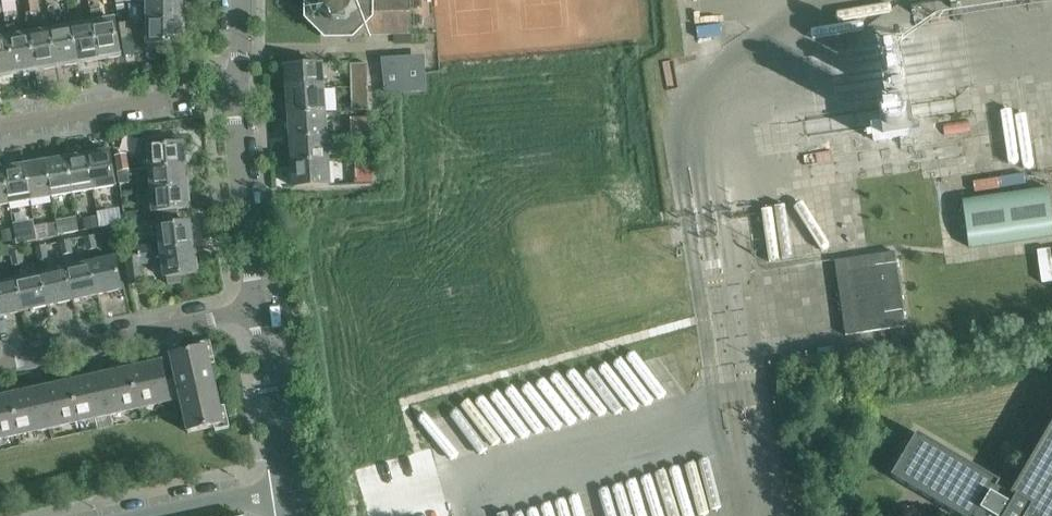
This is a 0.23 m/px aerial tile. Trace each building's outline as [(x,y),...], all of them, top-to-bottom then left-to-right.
[(4,11),(17,9),(15,0),(2,0),(4,11)] [(26,13),(38,10),(36,0),(24,0),(26,13)] [(147,22),(183,22),(183,0),(171,0),(147,0),(147,22)] [(319,5),(319,11),(313,11),(313,23),(320,23),(321,36),(411,34),(410,0),(319,0),(319,5)] [(91,14),(93,23),(93,22),(99,57),(121,54),(115,19),(103,21),(101,12),(91,14)] [(119,23),(122,38),(133,36),(130,21),(119,23)] [(93,22),(93,23),(72,26),(78,61),(99,57),(93,22)] [(183,22),(147,22),(147,44),(148,44),(148,49),(162,49),(162,43),(183,43),(183,22)] [(7,26),(9,37),(15,72),(36,68),(30,33),(17,36),(15,24),(7,26)] [(72,26),(51,30),(57,65),(78,61),(72,26)] [(51,30),(30,33),(36,68),(57,65),(51,30)] [(0,38),(0,74),(15,72),(9,37),(0,38)] [(880,43),(892,123),(908,121),(896,41),(880,43)] [(384,62),(386,93),(425,90),(423,60),(384,62)] [(287,66),(288,90),(323,88),(321,64),(287,66)] [(357,75),(357,86),(368,85),(368,75),(357,75)] [(368,85),(357,86),(358,97),(369,97),(368,85)] [(288,90),(290,115),(325,112),(323,88),(288,90)] [(290,115),(292,139),(326,136),(325,112),(290,115)] [(369,118),(354,119),(355,135),(358,135),(369,134),(369,123),(369,118)] [(908,121),(892,123),(872,126),(874,140),(910,135),(908,121)] [(358,135),(359,150),(370,150),(369,134),(358,135)] [(292,139),(293,163),(328,161),(326,136),(292,139)] [(141,169),(150,168),(185,165),(183,143),(182,137),(168,139),(169,145),(148,146),(148,149),(140,159),(141,169)] [(1045,147),(1043,137),(991,144),(992,155),(1045,147)] [(110,151),(89,154),(95,189),(116,186),(110,151)] [(89,154),(68,158),(74,193),(95,189),(89,154)] [(115,156),(118,172),(129,170),(126,155),(115,156)] [(68,158),(46,161),(52,196),(74,193),(68,158)] [(359,159),(360,170),(371,169),(371,158),(359,159)] [(46,161),(25,165),(31,200),(52,196),(46,161)] [(328,161),(293,163),(295,187),(329,185),(328,161)] [(25,165),(4,169),(10,204),(31,200),(25,165)] [(150,168),(152,190),(187,187),(185,165),(150,168)] [(0,169),(0,205),(10,204),(4,169),(0,169)] [(371,170),(358,170),(359,183),(372,182),(371,170)] [(118,172),(120,184),(130,183),(129,171),(118,172)] [(187,187),(152,190),(153,211),(189,208),(187,187)] [(1049,188),(963,200),(969,247),(1051,235),(1051,210),(1049,188)] [(99,212),(99,216),(101,228),(109,226),(107,215),(107,212),(106,211),(99,212)] [(137,212),(125,213),(126,223),(138,222),(137,212)] [(85,229),(85,230),(101,228),(99,216),(83,219),(85,229)] [(78,220),(57,223),(59,235),(80,231),(78,220)] [(122,257),(126,257),(194,247),(192,236),(194,236),(193,225),(191,225),(190,222),(158,226),(160,244),(138,247),(120,249),(122,257)] [(59,235),(57,223),(49,225),(51,236),(59,235)] [(13,229),(2,231),(3,241),(14,240),(13,229)] [(94,235),(85,237),(88,250),(97,248),(94,235)] [(69,240),(60,242),(63,256),(72,254),(69,240)] [(0,247),(0,256),(9,255),(8,246),(0,247)] [(194,247),(126,257),(129,284),(143,283),(141,264),(163,262),(165,277),(167,277),(168,284),(181,282),(180,275),(197,273),(197,269),(199,269),(197,258),(195,258),(194,247)] [(1043,277),(1051,276),(1051,247),(1040,248),(1043,277)] [(50,261),(48,249),(40,251),(42,262),(50,261)] [(835,260),(846,335),(906,327),(895,252),(835,260)] [(24,267),(22,255),(14,256),(16,268),(24,267)] [(115,257),(91,263),(98,295),(123,289),(115,257)] [(91,263),(66,268),(73,300),(98,295),(91,263)] [(49,272),(41,274),(48,306),(73,300),(66,268),(49,272)] [(41,274),(16,279),(23,311),(48,306),(41,274)] [(16,279),(2,282),(1,276),(0,276),(0,316),(23,311),(16,279)] [(171,355),(177,382),(167,384),(171,402),(181,400),(188,433),(224,424),(207,347),(171,355)] [(162,361),(132,368),(141,409),(171,402),(167,384),(162,361)] [(132,368),(101,375),(110,416),(141,409),(132,368)] [(101,375),(70,382),(80,422),(110,416),(101,375)] [(70,382),(40,388),(49,429),(80,422),(70,382)] [(40,388),(9,395),(18,436),(49,429),(40,388)] [(9,395),(0,397),(0,440),(18,436),(9,395)] [(1011,495),(997,487),(1000,482),(917,433),(892,476),(959,515),(1051,515),(1051,425),(1011,495)] [(563,515),(708,515),(723,513),(711,460),(558,494),(563,515)]
